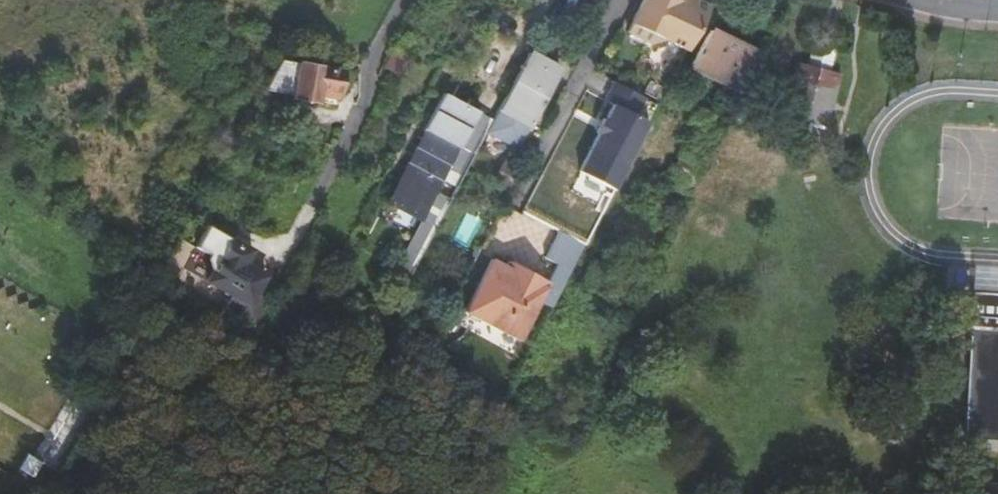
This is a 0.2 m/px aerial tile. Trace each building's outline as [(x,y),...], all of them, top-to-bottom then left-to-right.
[(710,5),(700,0),(683,0),(682,0),(642,0),(628,30),(653,42),(665,38),(687,48),(710,5)] [(756,56),(708,31),(689,69),(737,93),(756,56)] [(489,126),(488,129),(512,142),(523,121),(529,125),(559,68),(529,52),(499,108),(493,119),(489,126)] [(344,69),(283,57),(266,86),(295,92),(294,94),(317,98),(318,93),(320,86),(340,90),(344,69)] [(828,125),(843,72),(798,58),(782,111),(828,125)] [(636,115),(645,97),(614,81),(604,100),(613,104),(605,119),(603,118),(596,132),(598,133),(590,148),(625,167),(649,122),(636,115)] [(489,126),(493,119),(478,111),(473,108),(444,93),(424,130),(440,134),(430,147),(427,145),(417,159),(423,163),(397,199),(424,214),(439,221),(488,129),(489,126)] [(440,134),(424,130),(389,195),(397,199),(423,163),(417,159),(427,145),(430,147),(440,134)] [(439,221),(424,214),(399,260),(414,268),(439,221)] [(259,324),(272,299),(258,291),(266,276),(245,265),(254,246),(209,223),(197,245),(220,257),(209,278),(235,292),(228,306),(259,324)] [(556,264),(571,272),(585,246),(558,231),(544,258),(556,264)] [(186,271),(202,278),(212,254),(196,247),(186,271)] [(547,282),(528,271),(523,273),(521,276),(514,272),(515,269),(514,264),(509,261),(506,267),(492,259),(465,312),(501,331),(502,327),(521,337),(539,301),(547,282)] [(552,308),(571,272),(556,264),(547,282),(539,301),(552,308)] [(972,295),(997,296),(997,272),(973,271),(972,295)] [(972,295),(963,438),(997,441),(997,296),(972,295)] [(87,460),(108,471),(118,452),(98,441),(87,460)] [(972,483),(972,493),(997,493),(997,484),(972,483)]
